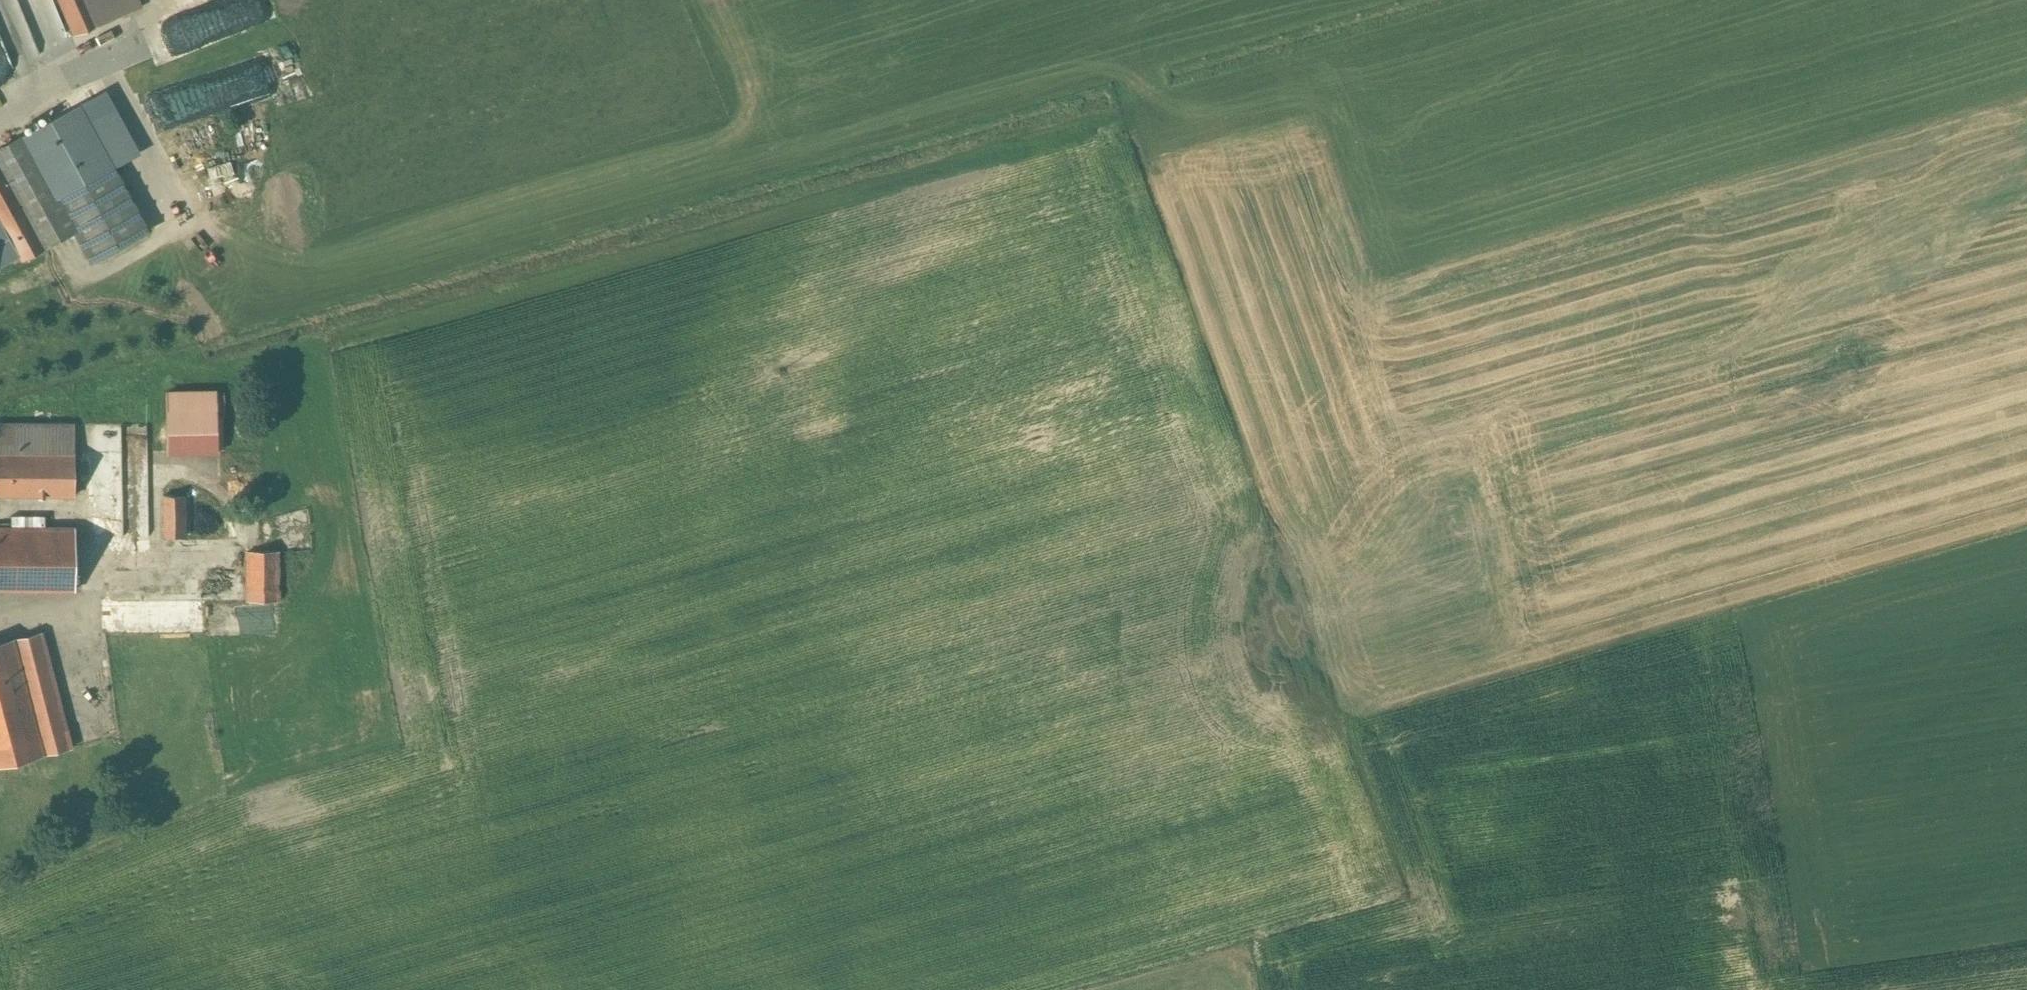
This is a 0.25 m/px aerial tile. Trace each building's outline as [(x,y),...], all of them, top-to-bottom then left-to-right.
[(4,32),(26,21),(20,10),(39,0),(0,0),(0,25),(4,32)] [(120,0),(43,0),(55,31),(122,6),(120,0)] [(75,120),(28,148),(68,221),(94,269),(144,240),(111,178),(136,164),(113,121),(75,120)] [(15,124),(0,132),(0,258),(68,221),(28,148),(15,124)] [(159,388),(160,452),(212,452),(211,388),(159,388)] [(66,418),(0,416),(0,493),(64,495),(66,418)] [(160,536),(184,535),(183,493),(160,494),(160,536)] [(74,590),(75,528),(11,527),(11,523),(0,523),(0,589),(74,590)] [(243,600),(277,600),(277,549),(242,549),(243,600)] [(0,629),(0,758),(68,742),(39,620),(0,629)]
